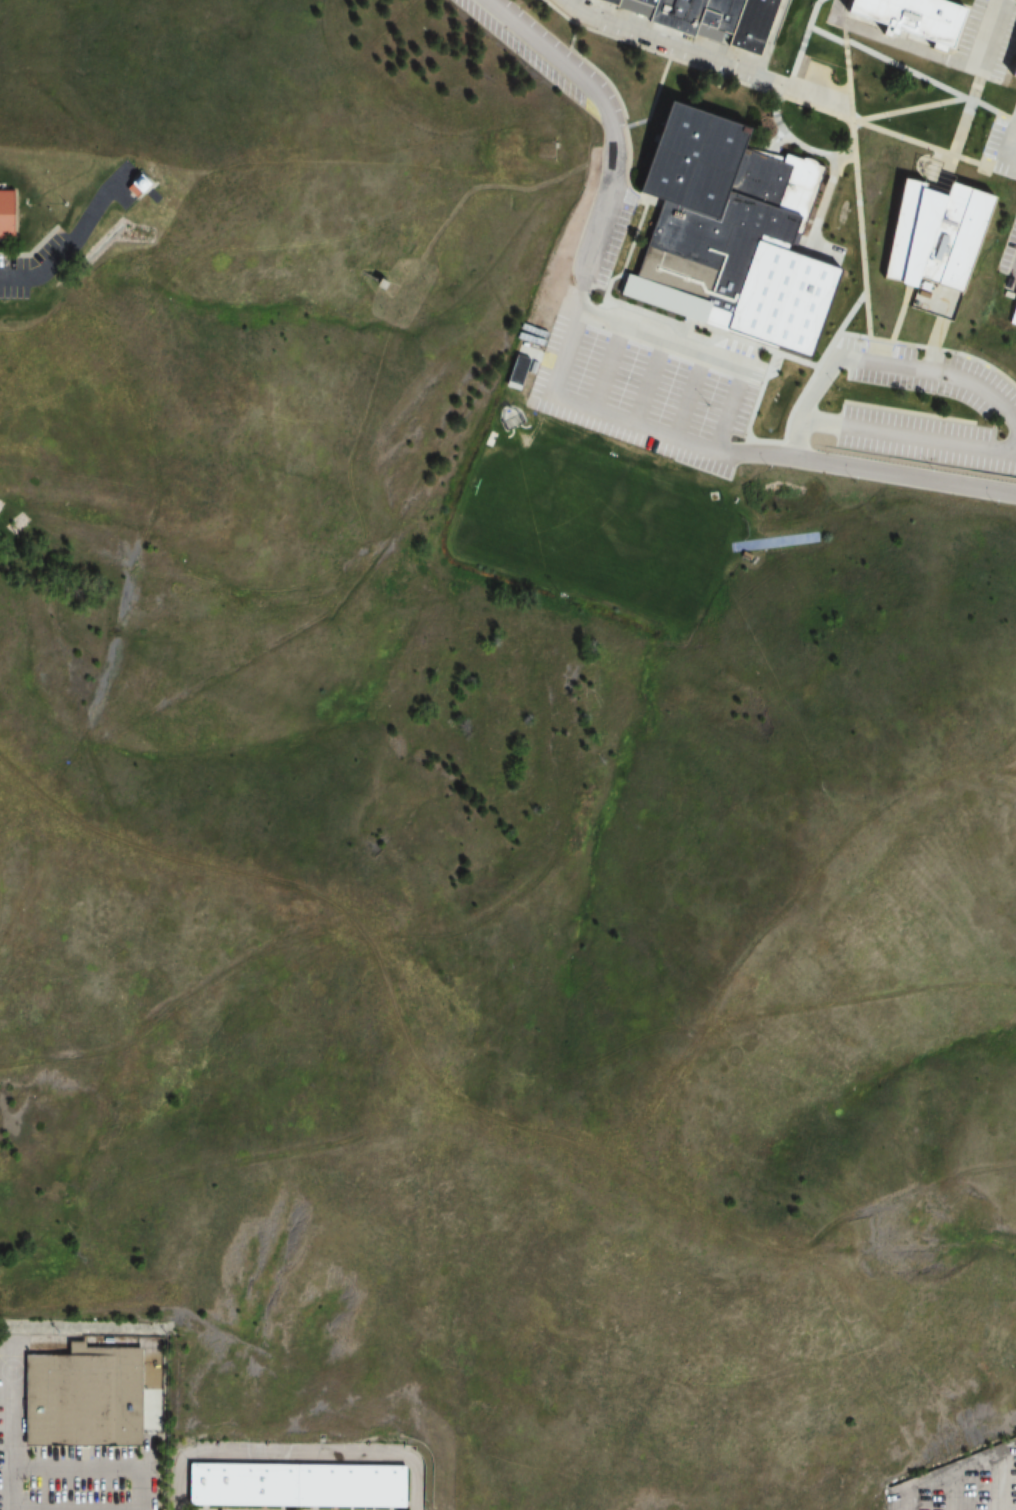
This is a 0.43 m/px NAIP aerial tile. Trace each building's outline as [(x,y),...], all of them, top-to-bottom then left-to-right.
[(654,19),(600,0),(781,0),(762,56),(732,46),(735,35),(727,32),(723,41),(699,33),(697,38),(653,23),(654,19)] [(848,9),(884,22),(880,32),(889,35),(891,30),(899,32),(901,27),(935,39),(932,45),(944,49),(946,44),(955,47),(970,4),(958,0),(851,0),(848,9)] [(1003,78),(1015,81),(1015,27),(1003,78)] [(668,102),(639,190),(658,196),(667,199),(642,271),(633,268),(625,290),(819,356),(850,266),(799,248),(828,164),(790,151),(786,160),(777,157),(738,144),(744,128),(668,102)] [(904,169),(926,174),(926,182),(943,187),(949,169),(957,171),(1007,187),(962,312),(918,298),(926,273),(921,271),(917,269),(914,280),(902,276),(903,271),(888,268),(904,169)] [(127,198),(138,187),(129,177),(118,189),(127,198)] [(9,241),(0,241),(0,190),(9,190),(9,241)] [(1015,292),(1015,289),(1015,326),(1005,322),(1015,292)] [(501,388),(519,393),(528,360),(510,355),(501,388)] [(25,1358),(62,1358),(62,1346),(80,1346),(80,1353),(137,1353),(137,1452),(24,1451),(25,1358)] [(182,1463),(399,1467),(398,1508),(181,1505),(182,1463)]
